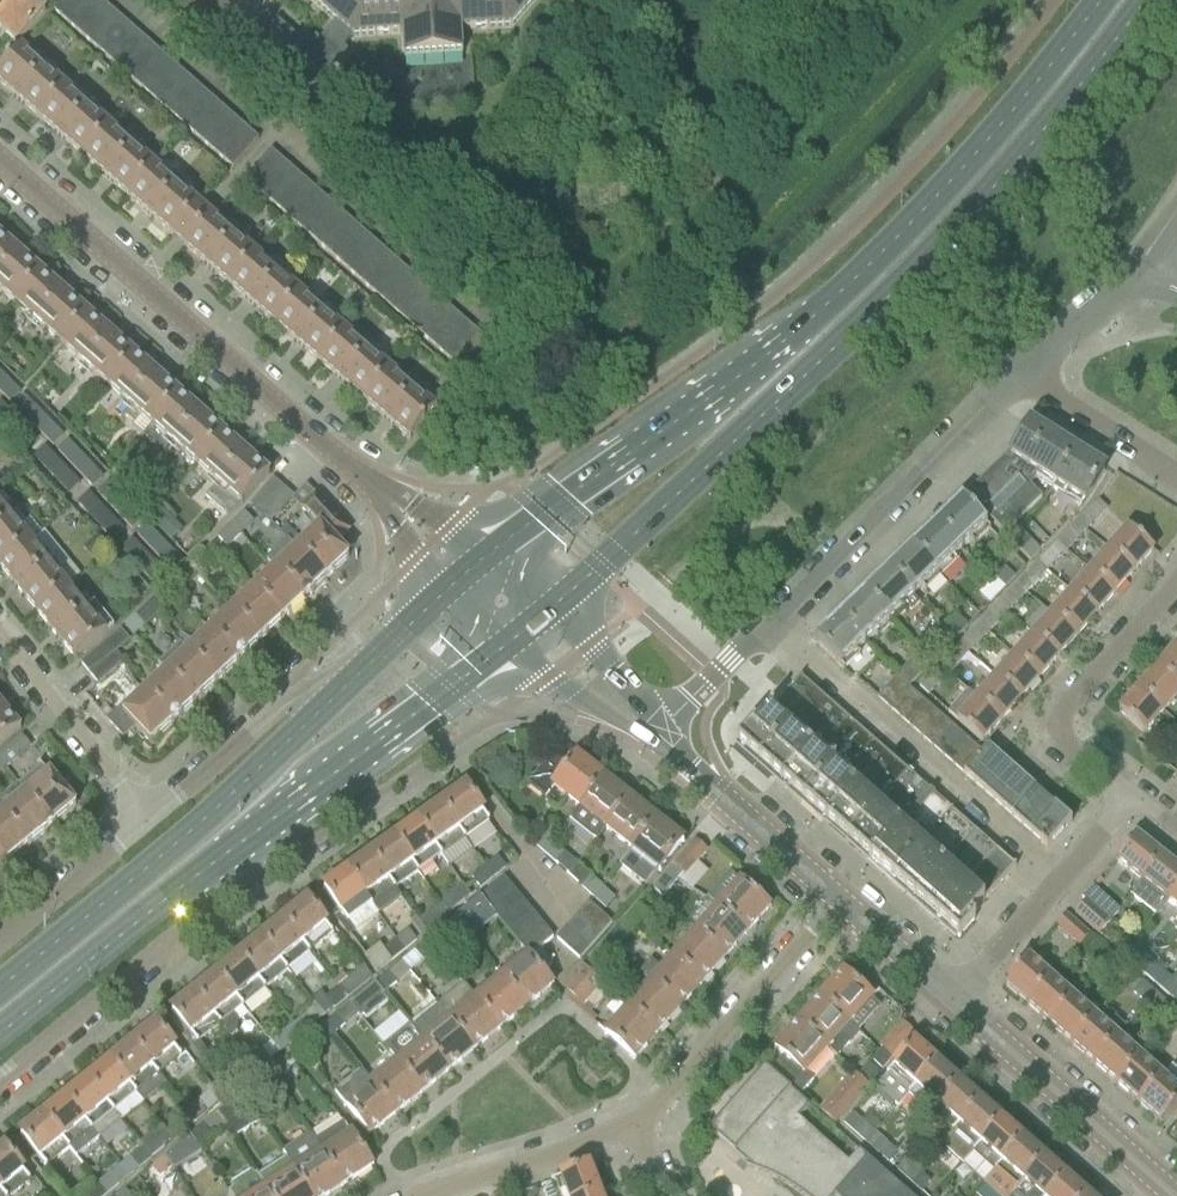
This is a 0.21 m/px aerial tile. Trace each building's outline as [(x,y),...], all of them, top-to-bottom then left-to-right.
[(27,0),(0,0),(0,34),(16,47),(44,15),(27,0)] [(88,0),(64,0),(53,13),(67,25),(88,0)] [(80,37),(106,7),(99,0),(88,0),(67,25),(80,37)] [(172,6),(210,39),(234,13),(219,0),(177,0),(172,6)] [(240,61),(295,110),(348,51),(344,47),(354,37),(402,33),(404,59),(463,55),(461,30),(511,27),(534,0),(312,0),(336,22),(311,50),(276,20),(267,31),(259,39),(250,50),(249,50),(240,61)] [(80,37),(94,49),(120,19),(106,7),(80,37)] [(94,49),(108,61),(134,31),(120,19),(94,49)] [(122,73),(148,43),(134,31),(108,61),(122,73)] [(136,85),(162,55),(148,43),(122,73),(136,85)] [(21,49),(0,73),(0,85),(35,116),(62,85),(21,49)] [(150,97),(176,67),(162,55),(136,85),(150,97)] [(150,97),(163,109),(189,79),(176,67),(150,97)] [(163,109),(177,121),(203,91),(189,79),(163,109)] [(108,126),(62,85),(35,116),(81,157),(108,126)] [(191,133),(217,103),(203,91),(177,121),(191,133)] [(205,145),(231,115),(217,103),(191,133),(205,145)] [(219,157),(245,128),(231,115),(205,145),(219,157)] [(155,166),(108,126),(81,157),(128,197),(155,166)] [(233,169),(259,140),(245,128),(219,157),(233,169)] [(271,150),(244,181),(257,193),(284,162),(271,150)] [(284,162),(257,193),(270,204),(297,173),(284,162)] [(128,197),(173,236),(179,242),(206,211),(155,166),(128,197)] [(297,173),(270,204),(283,215),(310,185),(297,173)] [(310,185),(283,215),(296,227),(323,196),(310,185)] [(323,196),(296,227),(309,238),(336,208),(323,196)] [(336,208),(309,238),(322,250),(349,219),(336,208)] [(179,242),(232,288),(259,257),(206,211),(179,242)] [(349,219),(322,250),(335,261),(362,231),(349,219)] [(362,231),(335,261),(349,272),(375,242),(362,231)] [(42,276),(1,239),(0,240),(0,292),(15,306),(42,276)] [(375,242),(349,272),(362,284),(388,254),(375,242)] [(388,254),(362,284),(375,295),(401,265),(388,254)] [(304,296),(259,257),(232,288),(277,327),(304,296)] [(401,265),(375,295),(388,307),(414,277),(401,265)] [(61,346),(87,316),(42,276),(15,306),(61,346)] [(401,318),(427,288),(414,277),(388,307),(401,318)] [(414,330),(440,300),(427,288),(401,318),(414,330)] [(349,335),(304,296),(277,327),(322,366),(349,335)] [(427,341),(453,311),(440,300),(414,330),(427,341)] [(440,352),(466,323),(453,311),(427,341),(440,352)] [(107,387),(134,357),(89,317),(87,316),(61,346),(62,347),(107,387)] [(479,334),(466,323),(440,352),(453,364),(479,334)] [(493,347),(479,334),(453,364),(467,376),(493,347)] [(393,374),(349,335),(322,366),(366,405),(393,374)] [(151,426),(178,396),(134,357),(107,387),(151,426)] [(11,404),(21,394),(0,373),(0,393),(11,404)] [(435,411),(393,374),(366,405),(408,442),(435,411)] [(23,396),(13,406),(53,446),(63,436),(23,396)] [(196,466),(223,436),(178,396),(151,426),(196,466)] [(26,447),(36,437),(1,402),(0,403),(0,422),(26,447)] [(965,495),(984,515),(1018,482),(1046,437),(1029,427),(1007,461),(1003,459),(965,495)] [(240,505),(267,475),(223,436),(196,466),(240,505)] [(1018,482),(984,515),(1020,552),(1031,542),(1016,526),(1044,500),(1032,488),(1037,480),(1053,490),(1075,455),(1046,437),(1018,482)] [(67,441),(56,451),(92,488),(103,478),(67,441)] [(44,447),(33,458),(57,483),(68,495),(79,484),(44,447)] [(1103,473),(1075,455),(1053,490),(1081,508),(1103,473)] [(250,506),(260,515),(282,490),(272,481),(250,506)] [(107,483),(96,493),(132,530),(143,520),(107,483)] [(282,490),(260,515),(271,524),(293,499),(282,490)] [(88,493),(76,505),(112,542),(123,531),(88,493)] [(312,494),(311,495),(297,508),(319,531),(304,544),(300,540),(293,546),(325,580),(348,559),(345,556),(348,554),(339,544),(336,547),(335,545),(348,532),(312,494)] [(959,501),(934,525),(960,551),(969,542),(973,545),(988,531),(959,501)] [(1097,501),(1082,516),(1091,525),(1106,510),(1097,501)] [(0,505),(0,564),(29,541),(0,505)] [(245,512),(230,527),(239,536),(254,521),(245,512)] [(146,525),(136,535),(172,572),(183,562),(146,525)] [(934,525),(910,548),(939,578),(955,563),(951,559),(960,551),(934,525)] [(239,536),(230,527),(218,538),(227,547),(239,536)] [(1071,527),(1057,543),(1066,551),(1081,536),(1071,527)] [(1127,529),(1109,550),(1133,572),(1152,552),(1127,529)] [(131,539),(119,551),(156,588),(168,576),(131,539)] [(287,540),(266,561),(275,571),(304,602),(314,593),(313,592),(325,580),(293,546),(287,540)] [(29,541),(0,564),(0,569),(36,613),(67,588),(29,541)] [(1031,542),(1020,552),(1029,562),(1040,552),(1031,542)] [(1057,543),(1042,558),(1051,567),(1066,551),(1057,543)] [(910,548),(886,571),(912,598),(920,589),(923,592),(939,578),(910,548)] [(1109,550),(1089,572),(1114,594),(1133,572),(1109,550)] [(204,551),(188,566),(198,576),(213,561),(204,551)] [(198,576),(188,566),(177,577),(186,587),(198,576)] [(1032,568),(1018,583),(1027,592),(1041,577),(1032,568)] [(1004,569),(991,584),(999,592),(1013,577),(1004,569)] [(254,591),(254,592),(281,621),(301,603),(302,604),(304,602),(275,571),(263,583),(258,579),(250,586),(254,591)] [(886,571),(862,594),(891,624),(906,610),(910,614),(919,605),(912,598),(886,571)] [(1089,572),(1071,593),(1095,615),(1114,594),(1089,572)] [(1018,583),(1003,599),(1012,608),(1027,592),(1018,583)] [(999,592),(991,584),(980,596),(988,604),(999,592)] [(67,588),(36,613),(74,660),(75,659),(74,658),(103,635),(104,636),(105,635),(113,628),(95,605),(87,612),(67,588)] [(162,591),(147,606),(156,615),(172,600),(162,591)] [(232,612),(260,642),(281,621),(254,592),(241,604),(235,601),(228,607),(232,612)] [(1071,593),(1051,615),(1076,637),(1095,615),(1071,593)] [(862,594),(838,617),(864,644),(871,637),(874,640),(891,624),(862,594)] [(156,615),(147,606),(136,617),(145,626),(156,615)] [(992,610),(977,625),(987,635),(1002,619),(992,610)] [(212,631),(210,633),(239,663),(248,655),(247,654),(260,642),(232,612),(221,623),(215,620),(208,626),(212,631)] [(1051,615),(1033,635),(1058,657),(1076,637),(1051,615)] [(864,644),(838,617),(813,641),(842,671),(857,657),(854,654),(864,644)] [(958,618),(945,632),(953,640),(967,625),(958,618)] [(977,625),(963,641),(972,650),(987,635),(977,625)] [(121,631),(107,643),(115,653),(130,642),(121,631)] [(953,640),(945,632),(933,644),(942,652),(953,640)] [(190,651),(188,653),(216,683),(236,664),(237,665),(239,663),(210,633),(199,643),(194,640),(186,647),(190,651)] [(1033,635),(1014,656),(1039,678),(1058,657),(1033,635)] [(115,653),(107,643),(80,664),(89,675),(115,653)] [(188,653),(181,646),(159,666),(166,674),(194,704),(216,683),(188,653)] [(954,650),(938,666),(948,675),(963,659),(954,650)] [(1155,671),(1176,690),(1176,654),(1173,651),(1155,671)] [(115,653),(89,675),(97,686),(124,664),(115,653)] [(1014,656),(995,678),(1019,700),(1039,678),(1014,656)] [(909,662),(896,677),(906,686),(907,687),(921,673),(909,662)] [(934,671),(919,687),(928,696),(943,680),(934,671)] [(1137,692),(1162,714),(1176,696),(1176,690),(1155,671),(1137,692)] [(147,692),(144,695),(173,725),(182,717),(180,716),(194,704),(166,674),(156,684),(150,680),(143,688),(147,692)] [(887,707),(906,686),(896,677),(877,698),(887,707)] [(820,814),(826,819),(885,752),(801,678),(756,729),(752,726),(750,728),(752,729),(740,742),(739,741),(737,743),(739,745),(740,743),(751,753),(750,754),(752,756),(753,755),(759,760),(758,762),(760,764),(762,762),(774,773),(773,775),(775,777),(776,775),(789,787),(788,788),(790,790),(791,788),(804,800),(803,801),(804,803),(806,801),(818,813),(817,814),(819,816),(820,814)] [(995,678),(976,700),(1000,722),(1019,700),(995,678)] [(898,717),(917,696),(907,687),(906,686),(887,708),(898,717)] [(967,692),(947,714),(981,744),(1000,722),(976,700),(967,692)] [(1162,714),(1137,692),(1118,713),(1143,735),(1162,714)] [(125,703),(106,722),(123,739),(134,729),(150,745),(170,726),(171,727),(173,725),(144,695),(131,707),(125,703)] [(909,727),(928,706),(917,696),(898,717),(909,727)] [(19,730),(0,706),(0,746),(19,730)] [(920,737),(939,715),(928,706),(909,727),(920,737)] [(931,746),(950,725),(939,715),(920,737),(931,746)] [(942,756),(961,735),(950,725),(931,746),(942,756)] [(953,766),(972,745),(961,735),(942,756),(953,766)] [(0,756),(0,762),(5,768),(30,748),(22,738),(0,756)] [(953,766),(964,775),(983,754),(972,745),(953,766)] [(1047,850),(1071,823),(988,748),(983,754),(964,775),(1047,850)] [(865,853),(870,858),(929,791),(885,752),(826,819),(833,826),(832,827),(834,829),(835,827),(848,839),(847,840),(848,842),(850,840),(863,852),(861,853),(863,855),(865,853)] [(553,788),(579,808),(602,778),(576,757),(567,768),(551,756),(528,786),(544,799),(553,788)] [(25,788),(21,791),(52,829),(56,826),(55,825),(75,808),(45,772),(37,778),(40,784),(29,793),(25,788)] [(594,842),(604,828),(628,798),(602,778),(579,808),(568,822),(594,842)] [(466,788),(440,806),(463,839),(489,820),(488,819),(487,820),(465,790),(467,789),(466,788)] [(0,809),(0,813),(28,847),(43,834),(44,836),(52,829),(21,791),(18,794),(19,801),(5,813),(1,808),(0,809)] [(879,867),(892,878),(952,811),(929,791),(870,858),(877,865),(876,866),(878,868),(879,867)] [(87,798),(78,805),(87,817),(96,809),(87,798)] [(604,828),(631,849),(655,819),(628,798),(604,828)] [(440,806),(417,823),(440,856),(463,839),(440,806)] [(909,893),(914,898),(974,830),(952,811),(892,878),(891,879),(893,881),(894,880),(907,891),(905,892),(907,894),(909,893)] [(5,866),(28,847),(0,813),(0,860),(5,866)] [(631,849),(618,865),(631,875),(635,870),(645,887),(658,871),(660,872),(661,871),(659,870),(667,859),(681,842),(683,844),(684,842),(680,840),(655,819),(631,849)] [(417,823),(393,840),(417,872),(440,856),(417,823)] [(531,842),(543,854),(557,835),(546,825),(531,842)] [(974,830),(914,898),(921,904),(920,905),(922,907),(923,906),(936,917),(935,918),(937,920),(938,919),(946,926),(945,927),(947,929),(948,927),(957,936),(957,937),(959,939),(960,937),(959,936),(971,923),(972,924),(974,922),(970,919),(1016,867),(974,830)] [(1116,862),(1141,882),(1161,857),(1135,837),(1116,862)] [(393,840),(370,857),(393,889),(417,872),(393,840)] [(681,875),(684,877),(706,853),(693,842),(671,866),(681,875)] [(552,843),(543,854),(555,864),(563,854),(552,843)] [(555,864),(567,875),(576,864),(563,854),(555,864)] [(370,857),(347,873),(377,915),(400,899),(393,889),(370,857)] [(1141,882),(1129,897),(1154,916),(1166,901),(1176,887),(1176,870),(1161,857),(1141,882)] [(497,858),(484,868),(492,879),(505,868),(497,858)] [(589,875),(576,864),(567,875),(579,886),(589,875)] [(671,866),(664,875),(674,884),(681,875),(671,866)] [(484,868),(472,878),(480,889),(492,879),(484,868)] [(347,873),(320,892),(321,893),(323,892),(340,915),(335,919),(347,937),(348,936),(377,915),(347,873)] [(730,875),(708,899),(746,933),(771,905),(769,904),(768,906),(741,882),(743,881),(741,880),(740,881),(731,873),(730,875)] [(589,875),(579,886),(592,898),(602,887),(589,875)] [(664,875),(652,888),(662,897),(674,884),(664,875)] [(489,910),(513,890),(504,878),(479,898),(480,899),(489,910)] [(461,886),(439,904),(440,905),(448,916),(470,897),(461,886)] [(602,887),(592,898),(604,909),(614,898),(602,887)] [(1176,910),(1176,887),(1166,901),(1176,910)] [(513,890),(489,910),(492,913),(499,922),(523,902),(513,890)] [(480,899),(455,920),(467,934),(492,913),(489,910),(480,899)] [(708,899),(686,924),(695,932),(724,958),(746,933),(708,899)] [(1084,901),(1074,913),(1098,935),(1109,923),(1084,901)] [(308,902),(283,922),(309,953),(333,933),(332,932),(330,933),(307,904),(309,903),(308,902)] [(523,902),(499,922),(508,934),(533,914),(523,902)] [(588,903),(577,915),(600,936),(611,924),(588,903)] [(440,905),(418,923),(427,933),(448,916),(440,905)] [(638,905),(627,917),(637,925),(647,913),(638,905)] [(533,914),(508,934),(518,946),(543,926),(533,914)] [(577,915),(566,927),(590,948),(600,936),(577,915)] [(1064,915),(1055,925),(1078,946),(1088,936),(1064,915)] [(627,917),(616,930),(626,938),(637,925),(627,917)] [(283,922),(261,940),(287,971),(309,953),(283,922)] [(543,926),(518,946),(527,956),(528,958),(538,949),(552,938),(543,926)] [(566,927),(555,940),(578,961),(590,948),(566,927)] [(408,931),(395,941),(403,952),(416,942),(409,933),(408,932),(408,931)] [(438,932),(427,941),(435,952),(447,943),(438,932)] [(695,932),(672,957),(701,983),(724,958),(695,932)] [(1112,945),(1124,955),(1131,945),(1120,936),(1112,945)] [(261,940),(239,958),(264,989),(287,971),(261,940)] [(1093,940),(1083,952),(1096,963),(1106,952),(1093,940)] [(395,941),(383,952),(390,961),(391,962),(403,952),(395,941)] [(427,941),(415,951),(423,962),(435,952),(427,941)] [(1131,945),(1124,955),(1137,966),(1145,957),(1131,945)] [(538,949),(528,958),(541,973),(551,965),(538,949)] [(1106,952),(1096,963),(1110,975),(1120,963),(1106,952)] [(527,956),(500,978),(524,1008),(553,985),(552,984),(550,985),(541,973),(528,958),(527,956)] [(640,973),(650,982),(679,1008),(701,983),(672,957),(661,969),(651,960),(640,973)] [(239,958),(216,976),(242,1007),(264,989),(239,958)] [(1005,987),(1025,1005),(1048,979),(1026,960),(1003,986),(1004,987),(1005,987)] [(563,989),(583,1007),(603,986),(582,967),(563,989)] [(363,968),(346,981),(355,992),(371,978),(363,968)] [(843,971),(819,999),(848,1024),(872,997),(871,996),(869,998),(843,974),(844,973),(843,971)] [(388,974),(375,984),(383,994),(396,984),(388,974)] [(233,1015),(242,1008),(216,976),(194,994),(220,1026),(230,1039),(237,1033),(237,1020),(233,1015)] [(1159,988),(1171,998),(1176,991),(1176,978),(1174,976),(1171,980),(1168,977),(1159,988)] [(500,978),(474,999),(498,1029),(524,1008),(500,978)] [(1027,1006),(1048,1024),(1071,999),(1048,979),(1025,1005),(1026,1005),(1025,1006),(1026,1006),(1027,1006)] [(650,982),(628,1007),(657,1033),(679,1008),(650,982)] [(1142,982),(1132,994),(1145,1006),(1155,994),(1142,982)] [(375,984),(349,1005),(360,1018),(362,1016),(365,1019),(387,1002),(381,996),(383,994),(375,984)] [(463,986),(437,1007),(472,1050),(498,1029),(474,999),(463,986)] [(321,994),(312,1001),(323,1016),(324,1017),(345,1000),(344,999),(337,990),(326,999),(324,997),(321,994)] [(198,1043),(220,1026),(194,994),(170,1014),(171,1016),(173,1014),(175,1017),(169,1022),(200,1059),(207,1053),(198,1043)] [(1155,994),(1145,1006),(1158,1017),(1168,1006),(1155,994)] [(819,999),(796,1024),(825,1049),(837,1036),(848,1046),(859,1034),(848,1024),(819,999)] [(1049,1026),(1070,1044),(1093,1018),(1071,999),(1048,1024),(1048,1025),(1049,1026)] [(437,1007),(411,1028),(446,1072),(472,1050),(437,1007)] [(657,1033),(628,1007),(603,1034),(604,1036),(606,1034),(632,1057),(631,1059),(632,1060),(657,1033)] [(1093,1018),(1070,1044),(1070,1045),(1071,1046),(1071,1045),(1092,1064),(1112,1041),(1115,1038),(1124,1027),(1102,1008),(1093,1018)] [(305,1015),(293,1025),(302,1035),(314,1025),(305,1015)] [(336,1017),(324,1027),(331,1036),(344,1027),(336,1017)] [(156,1025),(132,1045),(158,1076),(182,1057),(181,1055),(179,1057),(167,1043),(172,1039),(161,1024),(158,1027),(156,1025)] [(825,1049),(796,1024),(772,1051),(773,1052),(775,1050),(782,1057),(772,1069),(771,1068),(770,1069),(799,1095),(811,1082),(802,1075),(825,1049)] [(293,1025),(280,1036),(288,1046),(302,1035),(293,1025)] [(383,1046),(396,1062),(420,1093),(446,1072),(411,1028),(409,1025),(383,1046)] [(912,1035),(900,1025),(880,1047),(882,1050),(892,1058),(912,1035)] [(324,1027),(312,1036),(319,1046),(331,1036),(324,1027)] [(1094,1065),(1114,1083),(1137,1058),(1115,1038),(1092,1064),(1093,1064),(1092,1065),(1093,1066),(1094,1065)] [(132,1045),(110,1063),(136,1094),(143,1103),(165,1085),(158,1076),(132,1045)] [(876,1088),(875,1088),(897,1107),(907,1095),(934,1065),(911,1045),(910,1046),(912,1047),(887,1075),(885,1074),(884,1075),(886,1076),(877,1087),(876,1088)] [(882,1050),(872,1061),(881,1069),(892,1058),(882,1050)] [(261,1052),(249,1062),(257,1072),(270,1061),(261,1051),(261,1052)] [(1116,1085),(1136,1103),(1159,1077),(1137,1058),(1114,1083),(1115,1084),(1114,1085),(1115,1085),(1116,1085)] [(249,1062),(236,1073),(244,1083),(257,1072),(249,1062)] [(396,1062),(370,1084),(394,1114),(420,1093),(396,1062)] [(110,1063),(88,1081),(113,1112),(136,1094),(110,1063)] [(281,1063),(269,1073),(276,1082),(288,1072),(281,1063)] [(868,1065),(857,1077),(866,1085),(878,1073),(868,1065)] [(907,1095),(929,1115),(956,1084),(934,1065),(907,1095)] [(808,1108),(768,1072),(764,1069),(708,1132),(749,1168),(747,1168),(747,1169),(763,1175),(779,1183),(794,1192),(800,1195),(909,1195),(866,1158),(865,1157),(865,1158),(858,1152),(847,1164),(798,1120),(808,1108)] [(394,1114),(370,1084),(360,1071),(333,1093),(343,1105),(341,1107),(342,1108),(344,1107),(367,1134),(365,1136),(366,1137),(394,1114)] [(1136,1103),(1137,1104),(1138,1105),(1159,1123),(1158,1124),(1160,1125),(1176,1107),(1176,1106),(1176,1083),(1165,1072),(1160,1078),(1159,1077),(1136,1103)] [(276,1082),(269,1073),(255,1084),(263,1093),(276,1082)] [(856,1077),(853,1074),(819,1112),(831,1124),(866,1085),(856,1076),(856,1077)] [(88,1081),(66,1099),(91,1130),(99,1140),(121,1121),(88,1081)] [(929,1115),(951,1134),(978,1103),(956,1084),(929,1115)] [(242,1093),(217,1114),(226,1128),(230,1135),(240,1129),(243,1133),(261,1122),(242,1093)] [(66,1099),(43,1117),(69,1149),(76,1158),(99,1140),(91,1130),(66,1099)] [(198,1102),(187,1112),(196,1123),(207,1114),(198,1102)] [(951,1134),(941,1145),(961,1164),(972,1152),(998,1122),(978,1103),(951,1134)] [(196,1123),(187,1112),(176,1121),(185,1132),(196,1123)] [(217,1114),(204,1124),(215,1137),(226,1128),(217,1114)] [(69,1149),(43,1117),(19,1137),(20,1139),(22,1138),(45,1166),(43,1168),(44,1169),(69,1149)] [(342,1121),(313,1140),(342,1185),(373,1166),(372,1164),(370,1165),(351,1135),(353,1134),(352,1133),(350,1134),(342,1121)] [(998,1122),(972,1152),(983,1162),(973,1174),(983,1183),(1020,1141),(998,1122)] [(862,1123),(852,1133),(864,1143),(873,1133),(862,1123)] [(154,1133),(140,1145),(151,1158),(164,1147),(154,1133)] [(873,1133),(864,1143),(866,1145),(869,1148),(876,1154),(877,1155),(886,1144),(876,1135),(873,1133)] [(293,1171),(309,1195),(326,1195),(342,1185),(313,1140),(310,1135),(282,1153),(293,1171)] [(174,1171),(202,1153),(190,1136),(164,1157),(172,1168),(174,1171)] [(998,1195),(1009,1195),(1041,1160),(1020,1141),(983,1183),(998,1195)] [(0,1153),(0,1192),(3,1195),(11,1195),(31,1180),(30,1178),(28,1180),(5,1151),(7,1150),(5,1149),(0,1153)] [(164,1157),(151,1168),(159,1179),(172,1168),(164,1157)] [(1009,1195),(1047,1195),(1063,1179),(1041,1160),(1009,1195)] [(258,1179),(265,1189),(269,1195),(309,1195),(293,1171),(287,1161),(258,1179)] [(895,1172),(907,1183),(917,1172),(904,1161),(895,1172)] [(543,1193),(544,1195),(598,1195),(588,1169),(587,1166),(585,1167),(586,1169),(551,1183),(550,1180),(549,1181),(550,1183),(551,1186),(543,1193)] [(147,1171),(139,1178),(144,1184),(152,1178),(147,1171)] [(230,1195),(269,1195),(265,1189),(256,1174),(253,1176),(251,1172),(229,1186),(231,1189),(227,1192),(230,1195)] [(917,1172),(907,1183),(920,1194),(930,1184),(917,1172)] [(110,1174),(98,1184),(107,1195),(119,1185),(110,1174)] [(1063,1179),(1047,1195),(1082,1195),(1063,1179)] [(85,1194),(87,1195),(105,1195),(107,1195),(98,1184),(85,1194)]
